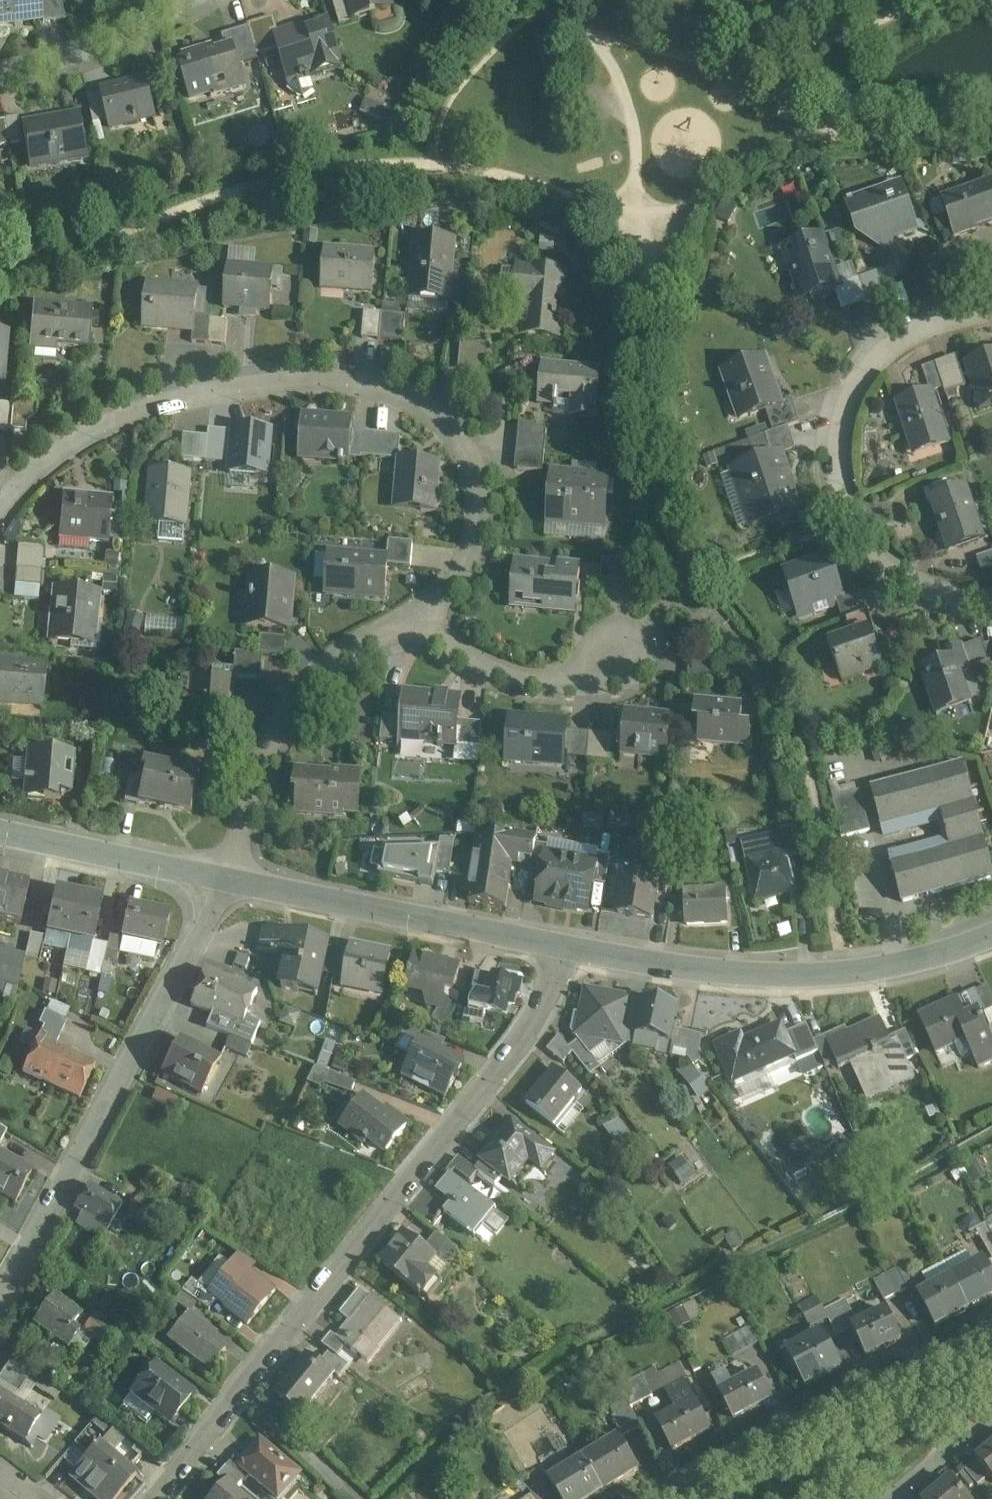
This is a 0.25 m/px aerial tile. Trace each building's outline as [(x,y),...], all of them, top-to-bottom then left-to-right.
[(42,18),(42,15),(40,0),(0,0),(0,23),(42,18)] [(42,15),(42,18),(43,22),(67,19),(62,0),(40,0),(42,15)] [(339,23),(354,18),(349,0),(332,0),(339,23)] [(354,18),(355,19),(376,13),(374,7),(391,2),(390,0),(349,0),(354,18)] [(274,16),(247,24),(248,26),(256,51),(278,44),(276,35),(279,34),(274,16)] [(279,34),(276,35),(278,44),(289,81),(287,82),(289,86),(303,97),(313,90),(310,78),(309,75),(343,65),(329,19),(279,34)] [(248,26),(221,34),(225,46),(232,44),(239,65),(244,64),(242,58),(256,54),(256,51),(248,26)] [(225,46),(209,51),(207,46),(182,54),(184,59),(179,61),(190,97),(210,91),(211,95),(245,85),(239,65),(232,44),(225,46)] [(146,78),(102,88),(102,90),(108,117),(110,125),(154,115),(146,78)] [(102,90),(87,93),(93,121),(108,117),(102,90)] [(378,116),(384,102),(365,95),(359,109),(378,116)] [(22,139),(18,113),(4,115),(4,118),(9,141),(22,139)] [(77,113),(26,122),(34,163),(37,162),(37,160),(35,161),(34,157),(51,155),(52,160),(67,157),(66,155),(80,153),(80,155),(84,154),(77,113)] [(0,118),(0,143),(9,141),(4,118),(0,118)] [(941,195),(954,233),(991,220),(991,178),(941,195)] [(897,183),(853,198),(859,215),(856,216),(853,221),(856,229),(870,236),(884,231),(893,235),(896,228),(903,225),(905,231),(915,227),(906,203),(908,198),(901,195),(897,183)] [(823,232),(797,242),(798,244),(801,243),(805,254),(787,260),(800,298),(834,286),(841,283),(841,282),(823,232)] [(455,238),(415,234),(409,296),(449,300),(455,238)] [(375,252),(325,248),(322,278),(344,280),(344,287),(372,290),(375,252)] [(273,267),(227,262),(224,304),(270,308),(273,267)] [(561,268),(516,264),(513,295),(529,296),(527,324),(556,326),(561,268)] [(893,291),(885,267),(859,276),(867,299),(893,291)] [(859,276),(841,282),(841,283),(834,286),(842,308),(867,299),(859,276)] [(197,285),(147,280),(143,322),(192,327),(193,327),(194,313),(197,285)] [(90,305),(35,299),(31,344),(54,346),(54,341),(87,344),(90,305)] [(381,312),(364,310),(362,336),(379,338),(381,312)] [(405,315),(381,312),(379,338),(403,341),(405,315)] [(210,314),(194,313),(193,327),(192,327),(191,339),(208,340),(210,316),(210,314)] [(227,318),(210,316),(208,340),(225,342),(227,318)] [(486,342),(462,339),(459,365),(483,367),(486,342)] [(964,360),(979,405),(991,401),(991,353),(989,354),(988,351),(964,360)] [(765,355),(723,370),(739,415),(765,406),(781,401),(780,400),(765,355)] [(956,355),(936,363),(943,384),(945,389),(966,382),(956,355)] [(935,359),(921,364),(930,388),(932,387),(932,388),(943,384),(936,363),(935,359)] [(599,368),(543,363),(539,401),(554,402),(554,405),(559,405),(559,398),(558,398),(558,395),(572,397),(571,414),(595,416),(595,406),(596,406),(599,368)] [(930,388),(912,394),(914,399),(897,404),(907,433),(912,431),(918,447),(948,437),(932,388),(932,387),(930,388)] [(791,396),(780,400),(781,401),(765,406),(773,429),(787,424),(799,420),(791,396)] [(0,399),(0,426),(10,427),(13,401),(0,399)] [(37,401),(13,399),(13,401),(10,427),(26,428),(27,419),(34,414),(36,414),(37,401)] [(353,416),(302,411),(300,429),(308,430),(306,448),(326,450),(325,457),(339,458),(339,460),(343,460),(348,461),(349,452),(351,428),(353,416)] [(271,426),(233,422),(231,434),(229,458),(228,468),(230,468),(229,475),(253,477),(254,471),(267,472),(271,426)] [(534,424),(522,422),(519,450),(544,453),(546,429),(533,428),(534,424)] [(773,429),(765,432),(772,454),(779,452),(795,446),(787,424),(773,429)] [(375,431),(351,428),(349,452),(373,454),(375,431)] [(207,432),(183,429),(181,453),(204,456),(207,432)] [(400,433),(375,431),(373,454),(397,457),(398,457),(400,433)] [(231,434),(207,432),(204,456),(229,458),(231,434)] [(544,453),(519,450),(517,468),(543,470),(544,453)] [(772,454),(734,467),(752,520),(797,505),(779,452),(772,454)] [(398,457),(397,457),(396,471),(401,471),(398,501),(421,503),(421,508),(436,509),(441,461),(398,457)] [(189,469),(151,465),(146,518),(160,519),(158,535),(182,537),(183,521),(184,521),(189,469)] [(608,475),(552,470),(547,518),(603,523),(608,475)] [(946,479),(924,487),(928,501),(932,499),(931,498),(950,492),(949,486),(946,479)] [(950,492),(931,498),(932,499),(948,546),(983,535),(966,486),(950,492)] [(113,494),(63,489),(60,527),(91,530),(90,535),(109,537),(113,494)] [(413,541),(389,539),(387,554),(388,555),(387,563),(410,565),(413,541)] [(44,543),(19,541),(17,565),(42,567),(44,543)] [(976,554),(981,567),(991,563),(991,548),(976,554)] [(387,554),(328,549),(325,589),(384,594),(387,563),(388,555),(387,554)] [(829,553),(783,569),(796,607),(835,594),(842,591),(842,590),(829,553)] [(547,559),(547,561),(514,558),(512,576),(515,576),(514,590),(528,591),(527,601),(543,602),(543,607),(555,608),(555,603),(564,604),(566,588),(574,589),(575,582),(578,582),(579,567),(559,565),(559,560),(547,559)] [(42,567),(17,565),(15,580),(41,582),(42,567)] [(294,575),(255,572),(253,591),(251,591),(251,595),(248,595),(246,622),(284,625),(286,603),(291,603),(294,575)] [(99,588),(55,583),(50,629),(72,631),(71,643),(93,645),(94,634),(99,588)] [(865,608),(857,585),(842,590),(842,591),(835,594),(842,616),(845,615),(865,608)] [(865,608),(845,615),(851,630),(868,624),(868,626),(874,623),(868,607),(865,608)] [(183,625),(183,611),(145,610),(145,624),(183,625)] [(851,630),(828,638),(842,678),(882,664),(868,626),(868,624),(851,630)] [(286,635),(260,633),(258,651),(262,652),(284,653),(286,635)] [(982,636),(959,645),(968,669),(990,661),(984,642),(982,636)] [(984,642),(990,661),(991,665),(991,639),(984,642)] [(258,651),(235,649),(233,673),(260,675),(262,652),(258,651)] [(715,655),(689,653),(687,676),(713,679),(715,655)] [(955,657),(921,669),(937,715),(971,703),(955,657)] [(0,659),(0,699),(12,700),(12,695),(42,698),(46,663),(0,659)] [(234,676),(179,671),(175,675),(174,691),(177,695),(191,696),(190,713),(230,717),(234,676)] [(460,696),(404,690),(400,738),(424,740),(424,736),(438,738),(438,742),(455,743),(458,718),(460,696)] [(742,705),(696,701),(694,721),(700,722),(699,742),(748,746),(750,726),(740,725),(742,705)] [(671,715),(625,711),(621,753),(667,757),(671,715)] [(566,722),(511,717),(507,759),(562,763),(564,740),(565,726),(566,722)] [(481,720),(458,718),(455,743),(479,746),(481,720)] [(589,728),(565,726),(564,740),(568,740),(567,755),(587,756),(589,728)] [(613,730),(589,728),(587,756),(611,758),(613,730)] [(74,753),(46,751),(46,760),(27,758),(25,779),(24,779),(23,783),(25,783),(24,796),(56,798),(57,790),(71,791),(74,753)] [(200,774),(146,762),(142,779),(138,800),(193,811),(200,774)] [(871,790),(902,905),(991,881),(991,876),(962,765),(871,790)] [(332,774),(296,770),(294,791),(298,792),(296,810),(331,814),(331,810),(357,812),(360,772),(333,770),(332,774)] [(142,779),(129,776),(124,801),(138,804),(138,800),(142,779)] [(849,842),(875,835),(864,793),(838,800),(849,842)] [(797,831),(782,832),(784,838),(789,857),(787,858),(788,865),(804,861),(797,831)] [(498,840),(479,837),(473,877),(466,876),(463,894),(470,895),(469,903),(487,907),(498,840)] [(784,838),(743,847),(747,865),(755,900),(777,895),(778,900),(796,896),(788,865),(787,858),(789,857),(784,838)] [(513,843),(498,840),(487,907),(506,910),(514,861),(533,864),(536,847),(536,846),(513,843)] [(440,850),(384,851),(383,856),(375,853),(371,871),(380,872),(378,877),(433,888),(436,875),(450,877),(456,841),(441,842),(440,850)] [(549,849),(536,847),(533,864),(531,874),(542,877),(546,857),(547,857),(549,849)] [(680,859),(658,856),(654,879),(676,883),(680,859)] [(547,857),(546,857),(542,877),(537,904),(563,909),(571,862),(547,857)] [(611,861),(598,859),(597,867),(594,887),(606,889),(611,861)] [(597,867),(571,862),(563,909),(588,914),(594,887),(597,867)] [(0,879),(0,920),(20,925),(28,885),(0,879)] [(658,888),(624,882),(619,918),(652,923),(658,888)] [(78,896),(55,891),(46,932),(69,937),(78,896)] [(723,894),(686,895),(686,898),(683,898),(683,902),(680,902),(681,920),(687,920),(687,929),(727,927),(726,907),(728,907),(727,892),(723,892),(723,894)] [(102,900),(78,896),(69,937),(66,953),(88,958),(92,942),(93,942),(102,900)] [(168,915),(128,906),(124,926),(121,937),(122,938),(119,952),(153,960),(161,946),(168,915)] [(124,926),(112,923),(107,945),(106,950),(119,952),(122,938),(121,937),(124,926)] [(329,943),(265,929),(260,953),(288,959),(282,988),(317,996),(322,974),(327,948),(329,943)] [(45,937),(30,934),(25,958),(40,961),(45,937)] [(107,945),(93,942),(92,942),(88,958),(85,971),(101,975),(106,950),(107,945)] [(339,951),(327,948),(322,974),(334,976),(339,951)] [(391,956),(352,948),(351,954),(345,979),(344,987),(383,995),(391,956)] [(0,950),(0,984),(11,988),(18,989),(25,958),(0,950)] [(65,952),(55,950),(52,965),(62,967),(65,952)] [(351,954),(339,951),(334,976),(345,979),(351,954)] [(460,970),(415,960),(411,976),(410,975),(409,979),(410,980),(409,988),(425,991),(430,1007),(441,1009),(443,1010),(447,992),(453,993),(456,988),(460,970)] [(257,992),(205,971),(191,1005),(212,1013),(244,1025),(246,1019),(257,992)] [(523,987),(492,980),(488,1000),(478,998),(472,1008),(470,1017),(485,1020),(487,1014),(507,1019),(510,1009),(515,1011),(517,1000),(520,998),(521,994),(523,987)] [(18,989),(11,988),(7,1001),(14,1003),(18,989)] [(453,993),(447,992),(443,1010),(441,1009),(433,1022),(445,1030),(463,999),(456,988),(453,993)] [(606,998),(587,994),(582,1017),(575,1016),(572,1035),(579,1045),(591,1060),(592,1060),(606,1049),(607,1045),(635,1050),(639,1030),(626,1028),(631,1003),(630,1007),(605,1002),(606,998)] [(980,999),(990,1022),(991,1021),(991,994),(980,999)] [(67,1009),(53,1003),(51,1003),(46,1013),(62,1020),(67,1009)] [(644,1006),(631,1003),(626,1028),(639,1030),(644,1006)] [(676,1010),(645,1004),(644,1006),(639,1030),(635,1050),(634,1052),(656,1056),(657,1056),(659,1043),(669,1045),(676,1010)] [(925,1024),(941,1060),(962,1051),(960,1047),(969,1043),(984,1077),(991,1073),(991,1038),(984,1019),(971,1025),(963,1007),(925,1024)] [(46,1013),(45,1012),(39,1026),(43,1028),(43,1027),(60,1035),(66,1022),(62,1020),(46,1013)] [(244,1025),(212,1013),(206,1027),(231,1037),(252,1046),(261,1024),(246,1019),(244,1025)] [(60,1035),(43,1027),(43,1028),(22,1074),(78,1100),(95,1064),(55,1046),(60,1035)] [(886,1027),(853,1042),(851,1037),(831,1047),(842,1071),(841,1071),(844,1076),(856,1071),(871,1103),(905,1088),(908,1093),(920,1088),(912,1069),(902,1048),(913,1043),(911,1038),(894,1046),(886,1027)] [(427,1036),(409,1029),(403,1038),(421,1048),(422,1047),(427,1036)] [(692,1037),(676,1034),(673,1046),(671,1059),(686,1063),(692,1037)] [(786,1036),(749,1053),(746,1046),(722,1056),(739,1093),(772,1079),(774,1084),(825,1062),(820,1052),(812,1034),(790,1044),(786,1036)] [(252,1046),(231,1037),(224,1050),(247,1059),(253,1046),(252,1046)] [(219,1060),(179,1038),(161,1072),(201,1094),(219,1060)] [(574,1058),(560,1040),(548,1054),(565,1068),(574,1058)] [(669,1045),(659,1043),(657,1056),(671,1059),(673,1046),(669,1045)] [(922,1064),(913,1043),(902,1048),(912,1069),(922,1064)] [(591,1060),(579,1045),(570,1052),(574,1058),(591,1081),(602,1073),(592,1060),(591,1060)] [(463,1068),(422,1047),(421,1048),(404,1081),(445,1103),(463,1068)] [(831,1047),(820,1052),(825,1062),(831,1076),(841,1071),(842,1071),(831,1047)] [(4,1058),(0,1066),(0,1072),(8,1076),(15,1063),(4,1058)] [(330,1076),(316,1070),(310,1081),(325,1087),(330,1076)] [(583,1096),(556,1074),(528,1110),(555,1131),(583,1096)] [(357,1086),(330,1076),(325,1087),(352,1097),(357,1086)] [(176,1099),(156,1090),(151,1100),(171,1109),(176,1099)] [(383,1116),(369,1104),(361,1113),(357,1109),(342,1128),(366,1148),(367,1146),(367,1147),(370,1143),(387,1157),(408,1129),(386,1112),(383,1116)] [(619,1119),(604,1130),(618,1149),(633,1139),(619,1119)] [(555,1162),(513,1128),(483,1165),(483,1166),(504,1182),(518,1194),(537,1171),(543,1176),(555,1162)] [(0,1155),(0,1194),(15,1203),(31,1173),(0,1155)] [(682,1188),(695,1179),(684,1162),(671,1171),(682,1188)] [(476,1175),(461,1163),(453,1172),(471,1187),(479,1177),(476,1175)] [(504,1182),(483,1166),(476,1175),(479,1177),(497,1192),(504,1182)] [(468,1191),(451,1178),(437,1195),(453,1208),(445,1217),(476,1241),(485,1230),(497,1239),(508,1225),(509,1226),(510,1225),(468,1191)] [(608,1195),(590,1179),(581,1190),(600,1206),(608,1195)] [(122,1205),(88,1185),(74,1209),(81,1214),(76,1223),(102,1238),(122,1205)] [(154,1210),(136,1199),(128,1210),(147,1222),(154,1210)] [(129,1242),(115,1233),(111,1238),(108,1236),(101,1246),(118,1258),(129,1242)] [(404,1237),(380,1266),(421,1299),(419,1301),(422,1302),(423,1301),(430,1307),(432,1305),(425,1300),(438,1284),(428,1276),(437,1265),(438,1264),(424,1253),(404,1237)] [(458,1253),(437,1237),(437,1238),(439,1239),(438,1240),(439,1241),(428,1255),(427,1254),(427,1255),(425,1253),(424,1253),(438,1264),(437,1265),(447,1273),(459,1259),(458,1253)] [(983,1243),(991,1260),(991,1238),(983,1243)] [(922,1273),(927,1283),(972,1262),(968,1252),(922,1273)] [(257,1267),(239,1255),(231,1265),(249,1279),(257,1267)] [(952,1279),(969,1311),(991,1299),(991,1276),(984,1262),(952,1279)] [(249,1279),(231,1265),(207,1295),(206,1296),(216,1303),(248,1329),(276,1295),(261,1283),(258,1286),(249,1279)] [(909,1290),(898,1270),(886,1277),(896,1296),(909,1290)] [(886,1277),(874,1283),(884,1302),(896,1296),(886,1277)] [(969,1311),(952,1279),(919,1297),(936,1329),(969,1311)] [(207,1295),(190,1282),(181,1294),(196,1306),(197,1306),(207,1314),(216,1303),(206,1296),(207,1295)] [(196,1306),(181,1294),(173,1304),(189,1316),(196,1306)] [(403,1329),(361,1295),(341,1320),(352,1328),(339,1345),(338,1346),(347,1354),(369,1371),(403,1329)] [(80,1316),(53,1296),(33,1324),(67,1349),(78,1334),(71,1329),(80,1316)] [(818,1300),(799,1310),(810,1330),(828,1320),(824,1313),(818,1300)] [(840,1305),(824,1313),(828,1320),(837,1337),(852,1330),(851,1329),(852,1329),(840,1305)] [(102,1315),(98,1312),(90,1323),(107,1336),(110,1331),(114,1325),(101,1315),(102,1315)] [(852,1329),(851,1329),(852,1330),(866,1359),(902,1342),(887,1312),(852,1329)] [(209,1334),(187,1316),(167,1340),(210,1375),(227,1354),(206,1337),(209,1334)] [(107,1336),(90,1323),(82,1332),(87,1336),(85,1339),(104,1352),(117,1335),(110,1331),(107,1336)] [(750,1329),(734,1337),(734,1338),(725,1342),(734,1359),(759,1345),(750,1329)] [(823,1334),(783,1355),(794,1376),(798,1374),(805,1389),(841,1370),(823,1334)] [(339,1345),(333,1340),(324,1351),(331,1357),(339,1364),(347,1354),(338,1346),(339,1345)] [(339,1364),(331,1357),(320,1369),(335,1381),(340,1385),(350,1373),(339,1364)] [(41,1380),(12,1359),(5,1371),(25,1383),(34,1389),(40,1381),(41,1380)] [(309,1360),(276,1400),(303,1421),(335,1381),(320,1369),(309,1360)] [(191,1399),(154,1369),(133,1394),(170,1425),(191,1399)] [(5,1371),(0,1378),(0,1386),(17,1397),(25,1383),(5,1371)] [(758,1375),(732,1389),(735,1394),(722,1400),(734,1424),(773,1404),(758,1375)] [(641,1376),(619,1387),(631,1409),(653,1398),(641,1376)] [(49,1388),(40,1381),(34,1389),(43,1396),(49,1388)] [(711,1432),(684,1381),(665,1390),(677,1414),(657,1424),(672,1453),(711,1432)] [(0,1395),(0,1430),(25,1446),(29,1451),(36,1439),(45,1444),(58,1423),(44,1414),(40,1420),(0,1395)] [(627,1402),(612,1411),(626,1437),(641,1427),(631,1409),(630,1409),(627,1402)] [(105,1439),(91,1427),(73,1447),(86,1458),(97,1446),(98,1447),(105,1439)] [(619,1440),(584,1461),(604,1493),(638,1472),(619,1440)] [(97,1446),(86,1458),(69,1478),(93,1498),(117,1498),(135,1479),(98,1447),(97,1446)] [(261,1446),(241,1469),(240,1470),(250,1479),(273,1498),(282,1498),(299,1479),(261,1446)] [(976,1460),(977,1461),(990,1478),(991,1480),(991,1447),(976,1460)] [(549,1483),(559,1498),(594,1498),(604,1493),(584,1461),(549,1483)] [(990,1478),(977,1461),(965,1471),(979,1487),(990,1478)] [(241,1469),(234,1463),(225,1472),(242,1487),(250,1479),(240,1470),(241,1469)] [(242,1487),(225,1472),(217,1481),(227,1491),(228,1490),(234,1495),(242,1487)] [(952,1480),(929,1498),(967,1498),(952,1480)] [(530,1493),(532,1496),(534,1498),(553,1498),(544,1484),(530,1493)] [(220,1498),(238,1498),(234,1495),(228,1490),(227,1491),(220,1498)]
